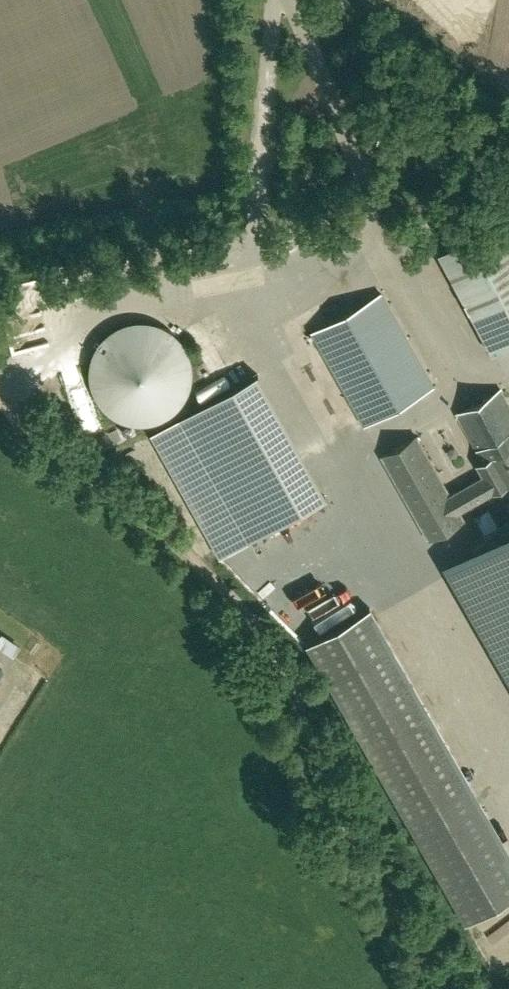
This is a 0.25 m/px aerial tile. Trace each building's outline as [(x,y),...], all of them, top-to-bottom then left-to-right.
[(504,218),(439,253),(493,354),(508,346),(508,228),(504,218)] [(364,425),(433,386),(381,293),(312,333),(364,425)] [(226,556),(335,499),(268,372),(159,429),(226,556)] [(483,462),(476,466),(482,478),(450,495),(418,436),(383,456),(429,540),(464,520),(459,511),(508,483),(508,404),(501,390),(456,414),(483,462)] [(472,550),(508,615),(508,528),(472,550)] [(393,601),(326,632),(460,921),(508,899),(508,852),(393,601)]
